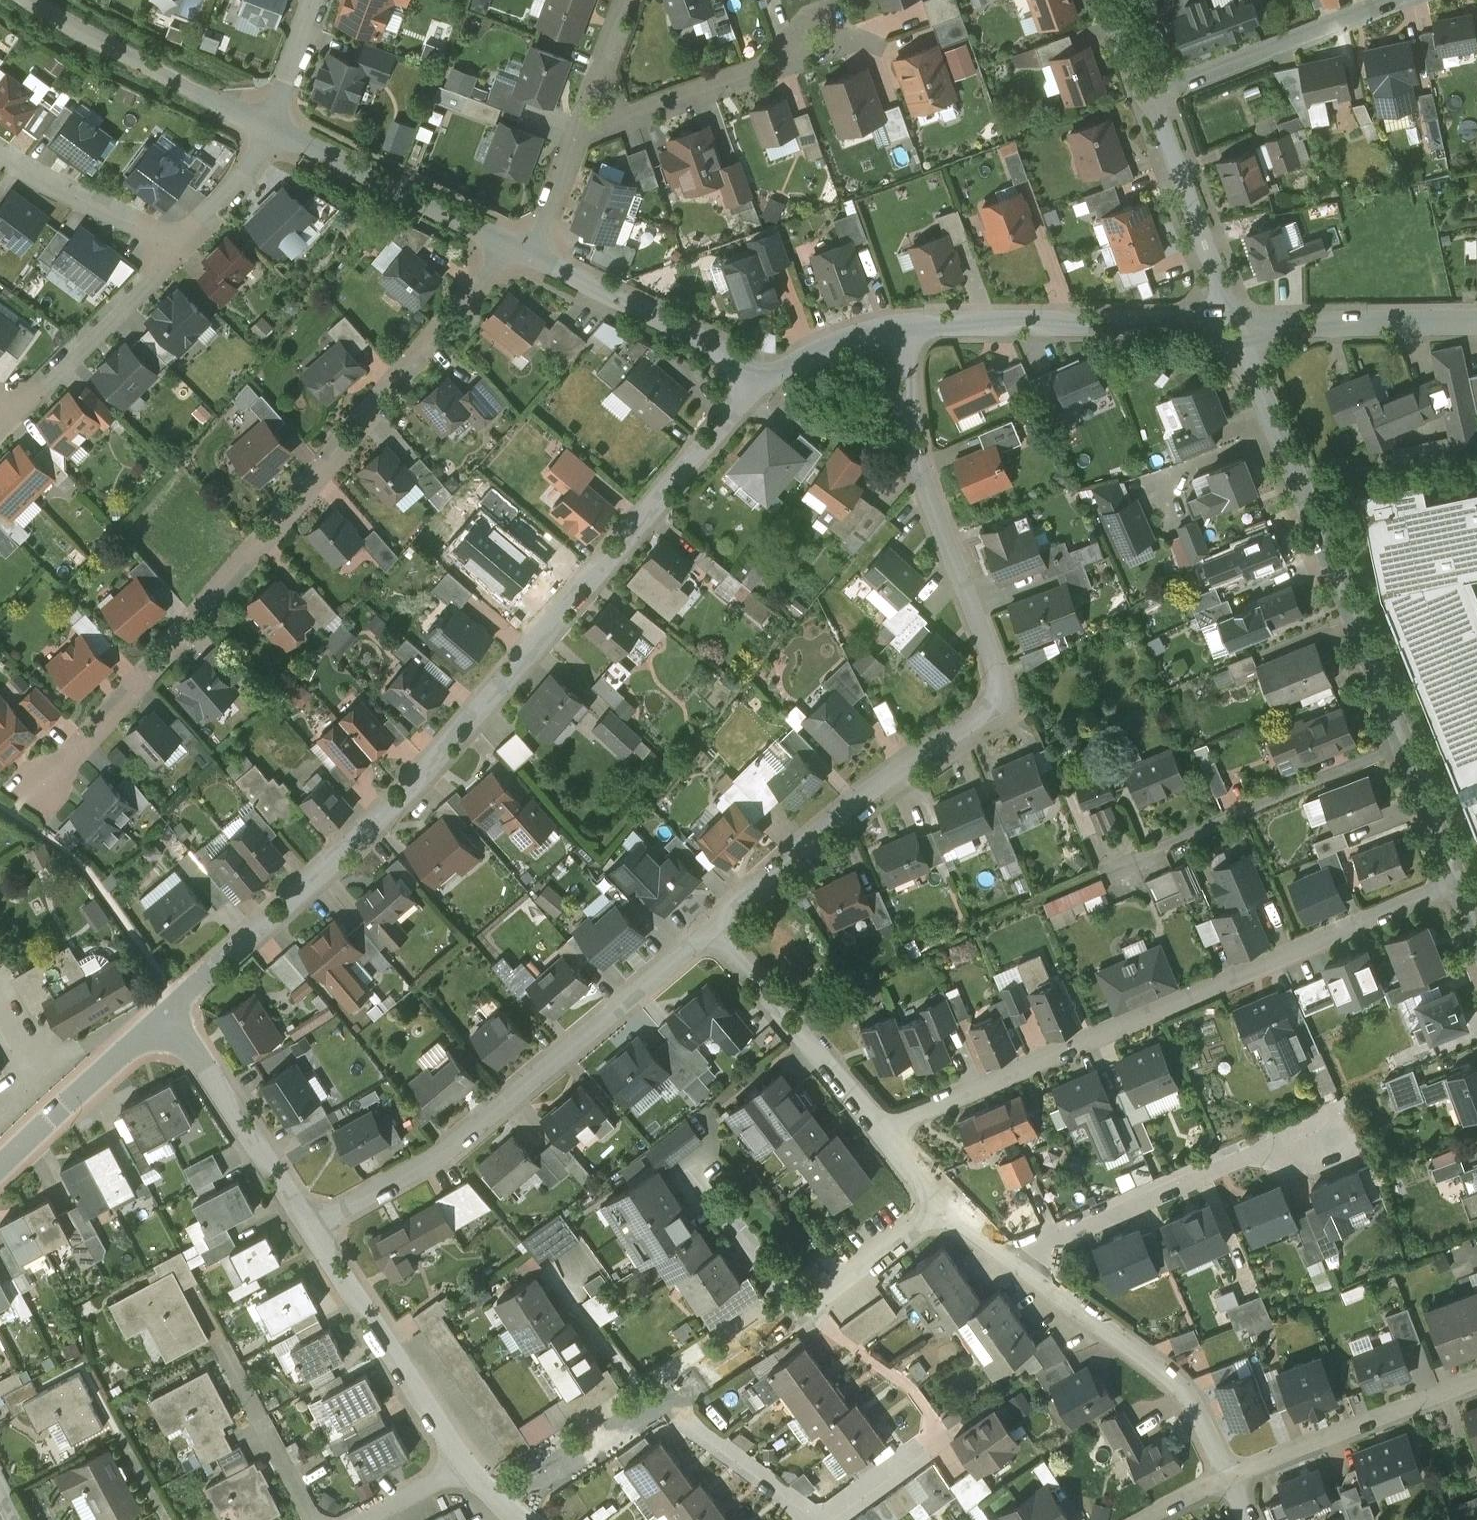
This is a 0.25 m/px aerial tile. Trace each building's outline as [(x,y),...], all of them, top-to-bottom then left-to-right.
[(239,11),(241,11),(252,15),(251,16),(250,18),(265,23),(266,22),(265,22),(266,20),(276,24),(276,25),(278,25),(287,0),(243,0),(239,11)] [(339,21),(379,35),(392,0),(347,0),(339,21)] [(541,23),(578,37),(592,0),(549,0),(541,23)] [(677,23),(706,13),(713,10),(709,0),(669,0),(677,23)] [(713,10),(706,13),(713,34),(733,27),(724,0),(709,0),(713,10)] [(932,24),(933,24),(962,14),(957,0),(923,0),(932,24)] [(1036,13),(1041,11),(1046,27),(1078,16),(1072,0),(1032,0),(1036,13)] [(1166,23),(1174,20),(1173,19),(1191,12),(1187,0),(1157,0),(1166,23)] [(1198,0),(1187,0),(1191,12),(1173,19),(1174,20),(1187,56),(1257,30),(1246,0),(1225,0),(1202,9),(1198,0)] [(1202,9),(1225,0),(1198,0),(1202,9)] [(962,14),(933,24),(941,46),(970,36),(962,14)] [(1435,20),(1437,30),(1441,53),(1442,53),(1476,47),(1476,43),(1476,16),(1471,17),(1470,14),(1435,20)] [(1437,30),(1420,33),(1428,71),(1445,67),(1442,53),(1441,53),(1437,30)] [(1070,34),(1036,46),(1043,65),(1054,61),(1054,60),(1076,51),(1070,34)] [(1375,88),(1409,80),(1416,78),(1408,41),(1390,45),(1391,47),(1367,52),(1365,51),(1373,88),(1375,88)] [(394,56),(361,43),(354,61),(368,66),(366,73),(385,80),(394,56)] [(936,44),(896,58),(915,111),(917,111),(922,113),(934,109),(936,104),(954,98),(955,97),(936,44)] [(569,60),(533,46),(519,85),(517,91),(528,95),(553,105),(569,60)] [(1076,51),(1054,60),(1054,61),(1069,101),(1104,88),(1089,47),(1076,51)] [(354,61),(331,52),(326,66),(322,65),(317,78),(321,80),(315,93),(353,107),(366,73),(368,66),(354,61)] [(1341,57),(1319,61),(1318,61),(1299,65),(1307,103),(1309,103),(1308,98),(1324,94),(1338,92),(1339,96),(1350,94),(1342,56),(1341,56),(1341,57)] [(1299,65),(1274,71),(1300,115),(1307,126),(1312,125),(1307,103),(1299,65)] [(866,69),(839,78),(840,80),(826,85),(826,83),(824,84),(842,133),(856,128),(858,133),(859,133),(871,129),(872,127),(870,123),(882,119),(884,118),(881,110),(866,69)] [(9,74),(0,85),(0,115),(18,128),(22,124),(35,105),(34,105),(26,98),(31,91),(9,74)] [(519,85),(496,76),(487,101),(502,107),(521,114),(528,95),(517,91),(519,85)] [(1409,80),(1375,88),(1381,113),(1414,105),(1409,80)] [(468,95),(447,87),(435,121),(444,124),(451,106),(462,110),(468,95)] [(1432,92),(1419,95),(1424,120),(1438,117),(1432,92)] [(487,101),(468,94),(468,95),(462,110),(496,121),(502,107),(487,101)] [(1324,94),(1308,98),(1309,103),(1307,103),(1312,125),(1312,126),(1330,122),(1324,94)] [(40,97),(34,105),(35,105),(22,124),(40,137),(45,131),(59,112),(40,97)] [(954,98),(936,104),(941,116),(945,118),(957,114),(959,110),(955,97),(954,98)] [(785,98),(753,110),(765,143),(796,132),(797,132),(792,117),(785,98)] [(59,112),(45,131),(55,138),(76,111),(65,103),(59,112)] [(900,103),(881,110),(884,118),(882,119),(890,142),(911,134),(900,103)] [(1364,103),(1352,106),(1360,124),(1372,121),(1364,103)] [(1352,106),(1339,111),(1347,130),(1360,124),(1352,106)] [(117,142),(76,111),(55,138),(52,142),(62,150),(60,152),(71,160),(73,157),(86,167),(97,153),(104,158),(117,142)] [(808,111),(792,117),(797,132),(796,132),(801,147),(819,141),(808,111)] [(1300,115),(1277,123),(1282,135),(1289,132),(1307,127),(1307,126),(1300,115)] [(1438,117),(1425,120),(1430,148),(1443,145),(1438,117)] [(1110,118),(1071,133),(1080,160),(1086,158),(1092,174),(1099,171),(1125,162),(1125,161),(1110,118)] [(410,154),(419,130),(396,122),(387,146),(410,154)] [(541,136),(503,123),(489,162),(526,176),(541,136)] [(708,126),(695,130),(693,129),(682,133),(681,136),(669,140),(672,149),(663,152),(673,182),(694,175),(699,188),(720,181),(727,178),(723,167),(708,126)] [(1282,135),(1266,140),(1268,145),(1274,163),(1277,170),(1300,162),(1289,132),(1282,135)] [(187,168),(153,143),(150,147),(145,144),(125,170),(130,174),(127,178),(166,207),(187,179),(192,172),(187,168)] [(1268,145),(1254,149),(1253,148),(1252,149),(1259,168),(1274,163),(1268,145)] [(628,153),(637,178),(655,172),(646,147),(628,153)] [(1252,149),(1219,161),(1233,201),(1266,189),(1259,168),(1252,149)] [(1019,150),(1004,155),(1015,183),(1029,178),(1019,150)] [(213,166),(198,154),(187,168),(192,172),(187,179),(198,187),(213,166)] [(1125,162),(1099,171),(1105,188),(1115,184),(1135,177),(1128,159),(1125,161),(1125,162)] [(739,161),(723,167),(727,178),(720,181),(729,203),(751,195),(739,161)] [(634,186),(595,171),(585,198),(623,213),(632,189),(634,186)] [(1105,188),(1085,195),(1091,210),(1096,208),(1100,219),(1105,217),(1105,216),(1124,209),(1115,184),(1105,188)] [(285,187),(279,193),(276,190),(272,194),(271,194),(265,200),(268,203),(249,222),(278,252),(287,243),(290,246),(302,234),(299,231),(312,219),(317,214),(304,202),(298,195),(295,198),(285,187)] [(632,189),(623,213),(635,218),(636,217),(635,217),(643,196),(641,192),(632,189)] [(13,190),(0,207),(0,232),(23,249),(47,216),(13,190)] [(343,207),(315,191),(304,202),(317,214),(312,219),(321,228),(343,207)] [(1019,193),(983,207),(989,225),(987,230),(991,241),(996,243),(997,247),(1012,242),(1017,244),(1024,241),(1027,236),(1034,234),(1019,193)] [(623,213),(585,198),(575,226),(608,238),(613,240),(613,239),(623,213)] [(1124,209),(1105,216),(1105,217),(1114,242),(1154,228),(1144,201),(1124,209)] [(958,209),(938,216),(945,236),(946,235),(950,245),(969,239),(958,209)] [(858,211),(834,219),(843,244),(850,242),(851,244),(868,238),(858,211)] [(1032,223),(1058,303),(1073,299),(1047,218),(1032,223)] [(432,234),(401,219),(387,233),(406,249),(407,248),(414,254),(432,234)] [(1279,224),(1247,235),(1251,248),(1256,263),(1260,275),(1292,264),(1287,249),(1279,224)] [(119,255),(81,226),(72,238),(56,260),(57,261),(94,289),(119,255)] [(59,228),(39,256),(53,266),(57,261),(56,260),(72,238),(59,228)] [(1154,228),(1114,242),(1123,268),(1124,268),(1143,261),(1163,254),(1154,228)] [(777,232),(751,241),(755,253),(762,250),(769,269),(788,262),(777,232)] [(945,236),(912,247),(927,289),(961,277),(956,263),(958,260),(955,251),(951,250),(950,245),(946,235),(945,236)] [(254,262),(228,236),(206,258),(213,266),(231,284),(233,282),(254,262)] [(1321,237),(1287,249),(1292,264),(1326,252),(1321,237)] [(636,248),(613,239),(613,240),(608,238),(603,251),(631,262),(636,248)] [(843,244),(814,254),(830,301),(866,288),(851,244),(850,242),(843,244)] [(414,254),(407,248),(406,249),(386,272),(387,282),(389,284),(390,288),(406,302),(410,302),(415,306),(440,276),(414,254)] [(755,253),(725,263),(733,284),(730,289),(737,307),(742,309),(743,312),(780,299),(774,282),(769,280),(766,270),(769,269),(762,250),(755,253)] [(1143,261),(1124,268),(1123,268),(1118,270),(1124,287),(1149,278),(1143,261)] [(231,284),(213,266),(201,277),(224,300),(237,287),(233,282),(231,284)] [(180,289),(171,299),(168,296),(155,308),(158,311),(149,320),(153,324),(179,350),(181,353),(197,337),(194,334),(209,319),(180,289)] [(543,321),(509,293),(485,322),(520,350),(543,321)] [(366,337),(346,314),(328,329),(340,342),(341,341),(350,352),(366,337)] [(0,315),(0,351),(4,345),(17,328),(17,327),(0,315)] [(559,318),(539,342),(555,354),(574,330),(559,318)] [(613,345),(622,333),(604,318),(595,330),(613,345)] [(17,328),(4,345),(19,356),(36,333),(21,322),(17,327),(17,328)] [(179,350),(153,324),(142,336),(167,361),(179,350)] [(574,330),(555,354),(567,364),(587,341),(574,330)] [(634,334),(618,352),(635,366),(644,356),(653,365),(666,350),(634,334)] [(167,361),(142,336),(131,346),(157,372),(167,361)] [(340,342),(322,357),(322,366),(309,377),(328,399),(364,368),(350,352),(341,341),(340,342)] [(131,346),(128,343),(118,353),(116,350),(103,363),(105,366),(96,375),(124,404),(157,372),(131,346)] [(1462,344),(1431,350),(1455,457),(1476,452),(1476,412),(1476,411),(1469,376),(1462,344)] [(635,366),(616,388),(658,424),(686,392),(653,365),(644,356),(635,366)] [(1081,361),(1051,374),(1059,391),(1062,398),(1064,404),(1066,407),(1107,389),(1092,356),(1081,361)] [(1059,391),(1051,374),(1081,361),(1079,357),(1031,378),(1040,399),(1054,393),(1059,391)] [(1022,361),(1000,371),(1013,400),(1035,390),(1022,361)] [(973,374),(965,371),(941,381),(943,385),(941,390),(944,397),(949,399),(957,416),(999,398),(986,368),(973,374)] [(1359,414),(1380,402),(1368,374),(1329,390),(1342,421),(1359,414)] [(447,378),(419,402),(444,432),(467,411),(472,407),(463,396),(447,378)] [(1209,382),(1176,396),(1189,428),(1191,433),(1208,426),(1225,420),(1209,382)] [(498,409),(476,384),(463,396),(472,407),(467,411),(480,425),(498,409)] [(114,411),(89,385),(77,398),(99,420),(98,421),(101,424),(114,411)] [(1380,402),(1359,414),(1369,440),(1427,417),(1415,388),(1380,402)] [(1054,393),(1057,400),(1062,398),(1059,391),(1054,393)] [(77,398),(71,392),(40,423),(66,448),(77,437),(80,440),(87,433),(98,421),(99,420),(77,398)] [(286,420),(262,393),(250,404),(265,421),(265,420),(274,430),(286,420)] [(1059,406),(1054,393),(1040,399),(1046,412),(1059,406)] [(1175,434),(1189,428),(1176,396),(1156,403),(1166,426),(1164,434),(1174,462),(1185,458),(1175,434)] [(1012,419),(979,433),(986,450),(996,445),(998,452),(1022,442),(1012,419)] [(274,430),(265,420),(265,421),(231,450),(260,482),(281,463),(281,458),(291,449),(274,430)] [(1208,426),(1191,433),(1189,428),(1175,434),(1185,458),(1216,445),(1208,426)] [(768,427),(733,468),(767,498),(790,470),(802,456),(790,446),(768,427)] [(802,456),(790,470),(802,480),(823,451),(801,433),(790,446),(802,456)] [(21,444),(7,459),(6,459),(4,459),(0,463),(32,495),(51,476),(52,475),(34,457),(21,444)] [(986,450),(957,462),(972,497),(1010,480),(998,452),(996,445),(986,450)] [(70,472),(45,446),(34,457),(52,475),(51,476),(58,483),(70,472)] [(407,469),(387,447),(362,470),(363,471),(363,479),(370,488),(378,488),(389,501),(414,480),(415,479),(407,469)] [(863,464),(840,447),(829,462),(828,461),(812,484),(813,485),(815,482),(834,496),(818,516),(847,538),(852,531),(873,504),(859,493),(863,487),(862,487),(862,488),(851,480),(863,464)] [(445,483),(421,456),(407,469),(415,479),(414,480),(430,497),(445,483)] [(1242,458),(1209,471),(1216,488),(1223,504),(1223,505),(1256,492),(1242,458)] [(0,463),(0,503),(12,515),(13,514),(32,495),(0,463)] [(579,479),(554,509),(587,538),(613,508),(579,479)] [(1119,480),(1092,488),(1103,514),(1129,502),(1119,480)] [(1470,597),(1471,596),(1464,579),(1476,576),(1476,491),(1426,502),(1422,482),(1360,495),(1381,596),(1476,835),(1476,613),(1470,597)] [(1216,488),(1187,500),(1193,516),(1223,504),(1216,488)] [(1129,502),(1103,514),(1120,552),(1153,537),(1139,507),(1135,508),(1131,506),(1130,502),(1129,502)] [(0,503),(0,522),(4,526),(9,532),(20,521),(13,514),(12,515),(0,503)] [(873,504),(852,531),(865,540),(887,514),(873,504)] [(336,510),(310,533),(336,563),(349,551),(356,551),(364,544),(365,543),(362,539),(353,530),(355,528),(347,519),(345,520),(336,510)] [(1266,519),(1245,527),(1250,539),(1270,531),(1266,519)] [(1196,520),(1179,527),(1193,563),(1208,552),(1196,520)] [(1017,534),(1013,522),(985,532),(990,545),(987,546),(1001,581),(1040,566),(1045,564),(1040,550),(1032,529),(1017,534)] [(4,526),(0,530),(0,542),(5,547),(15,538),(9,532),(4,526)] [(502,533),(494,526),(481,542),(489,549),(469,572),(495,593),(506,579),(506,578),(525,555),(513,544),(516,541),(504,531),(502,533)] [(399,556),(375,528),(362,539),(365,543),(364,544),(387,570),(399,556)] [(865,540),(852,531),(847,538),(842,544),(854,553),(865,540)] [(1250,539),(1236,545),(1245,569),(1248,576),(1283,562),(1271,531),(1270,531),(1250,539)] [(663,539),(644,562),(644,563),(628,582),(670,619),(671,618),(671,617),(690,594),(676,583),(692,564),(663,539)] [(525,555),(506,578),(506,579),(534,603),(567,564),(539,540),(525,555)] [(1065,540),(1040,550),(1045,564),(1040,566),(1044,578),(1057,573),(1075,566),(1065,540)] [(914,572),(889,549),(891,547),(890,546),(866,573),(878,585),(877,586),(879,588),(883,584),(902,602),(924,578),(915,570),(914,572)] [(730,571),(703,549),(694,559),(721,581),(721,582),(730,571)] [(1237,550),(1205,563),(1213,581),(1245,569),(1237,550)] [(165,581),(145,557),(130,570),(138,580),(139,579),(152,593),(165,581)] [(1075,566),(1057,573),(1062,586),(1067,584),(1071,594),(1093,586),(1084,563),(1075,566)] [(474,592),(449,570),(432,589),(448,603),(452,598),(462,606),(474,592)] [(730,571),(721,582),(721,581),(714,590),(728,602),(728,601),(743,582),(730,571)] [(138,580),(106,608),(130,636),(164,607),(152,593),(139,579),(138,580)] [(289,593),(280,582),(274,582),(253,600),(252,607),(245,613),(246,614),(253,608),(269,626),(269,632),(283,649),(313,623),(294,601),(298,597),(294,592),(290,592),(289,593)] [(298,597),(294,601),(313,623),(318,628),(337,611),(313,584),(298,597)] [(1062,586),(1038,595),(1053,634),(1082,623),(1071,594),(1067,584),(1062,586)] [(1292,584),(1260,597),(1261,602),(1271,626),(1272,626),(1304,613),(1292,584)] [(1216,586),(1189,597),(1195,611),(1222,600),(1216,586)] [(1038,595),(1010,606),(1024,645),(1053,634),(1038,595)] [(1222,600),(1195,611),(1201,627),(1217,621),(1217,620),(1234,613),(1228,598),(1222,600)] [(909,600),(887,624),(897,633),(918,611),(919,609),(909,600)] [(1234,613),(1217,620),(1217,621),(1229,650),(1266,635),(1271,627),(1272,626),(1271,626),(1261,602),(1234,613)] [(627,621),(608,604),(586,629),(605,645),(603,647),(616,659),(638,633),(639,632),(627,621)] [(492,638),(453,605),(439,621),(440,623),(430,635),(429,633),(427,635),(466,669),(492,638)] [(666,630),(639,608),(627,621),(639,632),(638,633),(652,646),(666,630)] [(918,611),(898,632),(908,642),(928,621),(918,611)] [(98,625),(86,612),(73,624),(82,634),(85,637),(98,625)] [(82,634),(62,652),(61,661),(54,667),(79,696),(111,667),(100,654),(113,641),(98,625),(85,637),(82,634)] [(965,659),(934,630),(910,656),(941,685),(965,659)] [(431,658),(407,637),(394,652),(409,665),(413,659),(422,668),(431,658)] [(1315,645),(1258,668),(1258,669),(1260,672),(1273,704),(1330,681),(1315,645)] [(869,650),(856,663),(870,677),(883,664),(869,650)] [(1252,654),(1228,663),(1234,679),(1258,669),(1252,654)] [(849,658),(825,681),(835,692),(836,691),(851,706),(866,692),(849,658)] [(206,659),(182,679),(188,686),(183,691),(204,715),(233,690),(206,659)] [(409,665),(386,691),(407,710),(411,705),(425,717),(448,690),(422,668),(413,659),(409,665)] [(590,707),(552,675),(520,712),(553,739),(571,717),(577,722),(590,707)] [(625,695),(602,675),(593,685),(615,706),(625,695)] [(38,685),(21,701),(28,708),(42,722),(45,726),(62,709),(38,685)] [(851,706),(836,691),(835,692),(805,721),(841,758),(872,728),(851,706)] [(0,696),(0,764),(6,759),(9,759),(23,746),(23,743),(35,732),(33,730),(20,715),(10,704),(8,705),(0,696)] [(901,728),(886,699),(873,706),(888,734),(901,728)] [(361,702),(341,720),(372,756),(392,739),(393,738),(381,725),(361,702)] [(42,722),(28,708),(20,715),(33,730),(42,722)] [(636,731),(612,708),(594,728),(618,750),(636,731)] [(1341,708),(1305,723),(1303,720),(1286,727),(1289,734),(1296,752),(1302,750),(1306,760),(1355,741),(1353,738),(1357,737),(1352,724),(1348,726),(1341,708)] [(168,726),(153,710),(126,734),(153,764),(162,755),(179,740),(180,740),(168,726)] [(200,738),(179,716),(168,726),(180,740),(179,740),(187,749),(200,738)] [(407,736),(390,717),(381,725),(393,738),(392,739),(397,745),(407,736)] [(372,756),(341,720),(320,738),(340,761),(351,774),(352,774),(372,756)] [(818,751),(794,727),(779,742),(794,757),(799,752),(807,761),(818,751)] [(517,731),(496,749),(514,769),(535,751),(517,731)] [(1289,734),(1271,741),(1278,759),(1296,752),(1289,734)] [(179,740),(162,755),(170,764),(187,749),(179,740)] [(1207,743),(1195,748),(1202,765),(1215,760),(1207,743)] [(1172,748),(1124,768),(1139,803),(1186,783),(1172,748)] [(807,761),(799,752),(794,757),(779,772),(769,781),(783,795),(794,807),(824,778),(807,761)] [(761,753),(742,771),(743,772),(735,780),(766,811),(783,795),(769,781),(779,772),(761,753)] [(1022,761),(1014,764),(1011,763),(994,770),(1005,796),(993,800),(1002,821),(1006,830),(1007,829),(1023,822),(1015,803),(1031,797),(1035,806),(1053,798),(1034,753),(1021,758),(1022,761)] [(242,756),(229,767),(238,779),(252,768),(242,756)] [(1229,791),(1215,760),(1202,765),(1216,796),(1229,791)] [(351,774),(340,761),(330,769),(347,789),(358,779),(352,774),(351,774)] [(275,776),(265,784),(252,768),(238,779),(273,821),(281,814),(288,822),(303,810),(288,792),(292,789),(285,781),(281,784),(275,776)] [(516,799),(494,773),(464,799),(478,815),(486,825),(501,812),(516,799)] [(126,776),(115,787),(141,812),(152,801),(126,776)] [(1107,776),(1077,788),(1085,807),(1089,806),(1115,795),(1107,776)] [(106,778),(71,815),(106,849),(141,812),(115,787),(106,778)] [(1366,778),(1324,794),(1337,828),(1379,812),(1366,778)] [(353,810),(327,779),(303,800),(329,830),(353,810)] [(766,811),(735,780),(715,801),(726,812),(735,802),(755,822),(766,811)] [(976,788),(936,806),(952,842),(988,827),(991,825),(976,788)] [(1085,807),(1077,788),(1077,789),(1065,794),(1083,837),(1100,831),(1089,806),(1085,807)] [(478,815),(464,799),(458,791),(448,799),(469,823),(478,815)] [(469,823),(448,799),(434,810),(442,818),(443,817),(457,833),(469,823)] [(523,806),(516,799),(501,812),(508,820),(504,823),(527,849),(554,825),(532,799),(523,806)] [(701,836),(700,837),(717,855),(728,865),(763,831),(755,822),(735,802),(726,812),(701,836)] [(278,833),(255,805),(245,814),(252,823),(253,822),(268,841),(278,833)] [(442,818),(407,848),(436,882),(457,863),(463,870),(478,858),(457,833),(443,817),(442,818)] [(988,827),(991,834),(1004,828),(1001,821),(991,825),(988,827)] [(1004,828),(991,834),(1004,863),(1018,857),(1007,829),(1006,830),(1002,821),(1001,821),(1004,828)] [(252,823),(233,840),(235,843),(235,842),(262,875),(263,874),(282,858),(268,841),(253,822),(252,823)] [(701,836),(694,830),(684,840),(708,865),(717,855),(700,837),(701,836)] [(932,830),(916,837),(928,866),(945,859),(932,830)] [(1343,830),(1314,842),(1319,856),(1337,850),(1349,845),(1343,830)] [(914,833),(877,849),(892,882),(928,866),(916,837),(914,833)] [(708,865),(684,840),(677,834),(666,845),(673,853),(674,852),(697,875),(708,865)] [(1394,840),(1354,856),(1366,888),(1406,872),(1394,840)] [(262,875),(235,842),(235,843),(216,858),(215,859),(230,877),(244,894),(265,877),(263,874),(262,875)] [(655,856),(645,846),(642,846),(640,844),(623,860),(624,861),(641,879),(638,882),(641,885),(657,869),(654,865),(655,864),(655,856)] [(216,858),(209,849),(198,858),(210,872),(221,885),(230,877),(215,859),(216,858)] [(1348,880),(1337,850),(1319,856),(1318,857),(1323,870),(1328,868),(1336,886),(1348,880)] [(697,875),(674,852),(673,853),(657,869),(641,885),(640,886),(665,912),(700,878),(697,875)] [(1248,856),(1215,870),(1220,881),(1214,884),(1221,899),(1226,897),(1231,909),(1250,901),(1251,902),(1265,896),(1248,856)] [(421,883),(400,859),(388,868),(393,873),(394,873),(411,892),(421,883)] [(641,879),(624,861),(610,875),(627,892),(638,882),(641,879)] [(1191,861),(1173,869),(1182,890),(1184,895),(1202,887),(1191,861)] [(1323,870),(1291,884),(1307,921),(1344,905),(1336,886),(1328,868),(1323,870)] [(1173,869),(1146,880),(1155,902),(1182,890),(1173,869)] [(610,875),(605,870),(593,882),(616,905),(617,904),(623,911),(635,901),(627,892),(610,875)] [(210,872),(198,881),(219,907),(231,897),(221,885),(210,872)] [(393,873),(359,902),(370,915),(368,917),(379,929),(381,927),(391,940),(394,945),(407,934),(406,933),(405,934),(391,919),(402,909),(399,905),(412,894),(411,892),(394,873),(393,873)] [(856,874),(819,890),(834,925),(837,924),(841,926),(848,922),(850,918),(870,910),(871,909),(865,896),(856,874)] [(186,881),(150,910),(152,912),(153,911),(162,923),(161,924),(174,940),(194,924),(192,923),(208,910),(209,910),(210,909),(186,881)] [(1102,881),(1045,906),(1049,916),(1071,907),(1102,893),(1106,891),(1102,881)] [(550,885),(537,900),(555,915),(568,899),(550,885)] [(879,889),(865,896),(871,909),(870,910),(877,927),(893,920),(879,889)] [(1102,893),(1083,901),(1086,909),(1088,913),(1107,905),(1102,893)] [(1083,901),(1071,907),(1074,914),(1086,909),(1083,901)] [(1231,909),(1196,924),(1205,945),(1224,937),(1233,959),(1268,944),(1268,942),(1266,943),(1256,919),(1257,918),(1251,902),(1250,901),(1231,909)] [(623,911),(617,904),(616,905),(595,922),(592,917),(576,930),(577,931),(596,952),(605,962),(628,942),(632,947),(644,936),(623,911)] [(379,929),(368,917),(359,925),(380,949),(391,940),(381,927),(379,929)] [(303,950),(302,950),(316,966),(327,979),(328,979),(351,1006),(360,999),(356,994),(363,988),(366,991),(367,990),(345,964),(355,955),(361,950),(348,935),(347,934),(345,936),(335,924),(337,923),(336,921),(303,950)] [(1427,924),(1388,939),(1394,956),(1400,954),(1411,981),(1405,983),(1406,984),(1426,976),(1444,969),(1427,924)] [(380,949),(359,925),(348,935),(361,950),(355,955),(363,964),(370,958),(380,949)] [(596,952),(577,931),(568,939),(586,960),(596,952)] [(586,960),(568,939),(557,949),(564,956),(565,956),(576,969),(586,960)] [(303,950),(296,942),(285,952),(305,976),(316,966),(302,950),(303,950)] [(1159,947),(1100,972),(1116,1010),(1133,1002),(1133,1001),(1143,997),(1143,998),(1175,985),(1159,947)] [(85,976),(69,948),(12,980),(29,1009),(42,1002),(61,1035),(137,992),(118,958),(85,976)] [(380,949),(370,958),(381,970),(391,962),(380,949)] [(1338,961),(1325,967),(1328,974),(1339,1000),(1341,1006),(1352,1001),(1371,993),(1382,989),(1365,950),(1352,955),(1351,954),(1338,959),(1338,961)] [(305,976),(285,952),(273,962),(285,976),(282,979),(291,990),(306,977),(305,976)] [(1040,953),(1019,963),(1026,978),(1031,992),(1053,983),(1040,953)] [(1405,983),(1411,981),(1400,954),(1394,956),(1405,983)] [(576,969),(565,956),(564,956),(538,979),(528,988),(529,989),(553,1016),(590,984),(576,969)] [(516,972),(505,958),(495,967),(504,978),(516,972)] [(994,973),(1000,988),(1020,980),(1026,978),(1019,963),(994,973)] [(538,979),(525,964),(516,972),(504,978),(520,997),(529,989),(528,988),(538,979)] [(1328,974),(1295,988),(1305,1014),(1339,1000),(1328,974)] [(1426,976),(1406,984),(1405,983),(1385,991),(1390,1005),(1398,1002),(1431,988),(1426,976)] [(1031,992),(1030,993),(1050,1039),(1081,1025),(1062,979),(1053,983),(1031,992)] [(1020,980),(1000,988),(1011,1013),(1022,1008),(1030,1005),(1020,980)] [(1431,988),(1398,1002),(1402,1011),(1417,1004),(1445,993),(1441,983),(1431,988)] [(707,985),(670,1017),(670,1018),(688,1038),(677,1048),(699,1074),(699,1075),(712,1064),(694,1043),(712,1028),(730,1050),(750,1033),(733,1013),(730,1012),(707,985)] [(1445,993),(1417,1004),(1426,1025),(1431,1039),(1466,1025),(1453,990),(1445,993)] [(961,993),(948,998),(957,1020),(957,1021),(970,1015),(961,993)] [(1373,999),(1371,993),(1352,1001),(1354,1007),(1373,999)] [(253,994),(219,1016),(220,1017),(221,1016),(232,1033),(231,1034),(245,1056),(246,1055),(244,1053),(276,1033),(278,1035),(279,1035),(253,994)] [(1277,994),(1253,1004),(1253,1003),(1237,1010),(1252,1045),(1253,1044),(1251,1040),(1272,1031),(1274,1035),(1292,1028),(1292,1027),(1277,994)] [(947,997),(935,1002),(944,1026),(957,1021),(957,1020),(948,998),(947,997)] [(1414,1029),(1426,1025),(1417,1004),(1402,1011),(1410,1031),(1414,1029)] [(1022,1008),(1011,1013),(1016,1025),(1028,1020),(1022,1008)] [(505,1010),(473,1036),(497,1065),(513,1052),(511,1050),(527,1037),(505,1010)] [(899,1026),(913,1060),(913,1061),(918,1072),(951,1058),(932,1012),(899,1026)] [(1000,1014),(971,1027),(987,1065),(1016,1052),(1000,1014)] [(895,1015),(861,1029),(880,1074),(913,1061),(913,1060),(899,1026),(895,1015)] [(688,1038),(670,1018),(659,1027),(668,1038),(673,1044),(677,1048),(688,1038)] [(1320,1052),(1306,1020),(1294,1025),(1308,1057),(1320,1052)] [(1308,1057),(1294,1025),(1292,1027),(1292,1028),(1274,1035),(1280,1049),(1265,1055),(1272,1072),(1308,1057)] [(1426,1025),(1414,1029),(1420,1043),(1431,1039),(1426,1025)] [(276,1033),(244,1053),(246,1055),(251,1062),(282,1043),(278,1035),(276,1033)] [(640,1038),(603,1070),(631,1103),(666,1073),(668,1071),(652,1052),(640,1038)] [(673,1044),(668,1038),(652,1052),(668,1071),(666,1073),(681,1089),(699,1074),(677,1048),(673,1044)] [(1159,1045),(1120,1061),(1131,1086),(1137,1101),(1143,1098),(1142,1094),(1153,1090),(1155,1093),(1176,1084),(1159,1045)] [(476,1081),(452,1051),(431,1068),(430,1067),(412,1082),(420,1092),(438,1113),(476,1081)] [(296,1065),(264,1086),(289,1124),(289,1123),(308,1111),(316,1105),(301,1083),(305,1080),(296,1065)] [(1447,1076),(1457,1104),(1463,1121),(1476,1116),(1476,1065),(1447,1076)] [(1413,1069),(1385,1080),(1395,1110),(1422,1100),(1424,1100),(1418,1084),(1413,1069)] [(1096,1071),(1057,1088),(1071,1122),(1076,1124),(1089,1119),(1090,1115),(1110,1107),(1111,1106),(1096,1071)] [(781,1074),(730,1113),(740,1127),(738,1128),(758,1154),(775,1141),(811,1114),(781,1074)] [(1447,1076),(1427,1084),(1426,1081),(1418,1084),(1424,1100),(1422,1100),(1424,1105),(1450,1095),(1454,1106),(1457,1104),(1447,1076)] [(193,1122),(170,1080),(146,1093),(168,1135),(193,1122)] [(1153,1090),(1142,1094),(1143,1098),(1150,1114),(1182,1100),(1176,1084),(1155,1093),(1153,1090)] [(615,1125),(581,1085),(581,1086),(581,1087),(544,1118),(544,1117),(543,1118),(559,1137),(568,1147),(568,1146),(592,1126),(601,1137),(615,1125)] [(1137,1101),(1131,1086),(1118,1091),(1124,1106),(1127,1113),(1132,1124),(1142,1120),(1151,1116),(1150,1114),(1143,1098),(1137,1101)] [(438,1113),(420,1092),(406,1104),(423,1126),(438,1113)] [(168,1135),(146,1093),(121,1107),(137,1136),(143,1148),(144,1147),(168,1135)] [(1022,1093),(990,1107),(1004,1141),(1018,1135),(1020,1140),(1038,1133),(1022,1093)] [(1004,1141),(990,1107),(959,1120),(975,1160),(992,1152),(990,1147),(1004,1141)] [(1110,1107),(1090,1115),(1089,1119),(1102,1156),(1125,1146),(1114,1119),(1115,1119),(1110,1107)] [(308,1111),(289,1123),(295,1132),(315,1121),(308,1111)] [(372,1112),(336,1131),(352,1161),(371,1151),(371,1150),(386,1141),(387,1142),(388,1142),(372,1112)] [(1115,1119),(1114,1119),(1125,1146),(1128,1151),(1141,1146),(1132,1124),(1127,1113),(1115,1119)] [(327,1114),(315,1121),(322,1134),(335,1126),(327,1114)] [(800,1160),(829,1138),(811,1114),(775,1141),(793,1165),(800,1160)] [(1142,1120),(1132,1124),(1141,1146),(1143,1150),(1153,1146),(1142,1120)] [(315,1121),(295,1132),(303,1144),(322,1134),(315,1121)] [(687,1121),(658,1142),(674,1162),(702,1141),(687,1121)] [(829,1138),(800,1160),(816,1181),(835,1207),(871,1180),(836,1133),(829,1138)] [(143,1148),(137,1136),(126,1142),(137,1163),(143,1174),(155,1167),(144,1147),(143,1148)] [(515,1137),(481,1166),(493,1180),(495,1178),(506,1192),(538,1164),(515,1137)] [(568,1147),(559,1137),(550,1145),(567,1165),(576,1157),(568,1147)] [(111,1142),(87,1155),(112,1202),(135,1191),(132,1185),(133,1184),(125,1169),(111,1142)] [(674,1162),(658,1142),(647,1151),(663,1171),(674,1162)] [(567,1165),(550,1145),(538,1155),(560,1180),(571,1171),(567,1165)] [(1024,1153),(1012,1159),(1022,1183),(1035,1178),(1024,1153)] [(87,1155),(62,1168),(80,1204),(84,1210),(85,1209),(88,1215),(112,1202),(87,1155)] [(592,1175),(576,1157),(567,1165),(571,1171),(583,1184),(592,1175)] [(1461,1158),(1431,1169),(1436,1182),(1465,1171),(1461,1158)] [(1022,1183),(1012,1159),(1000,1164),(1010,1188),(1022,1183)] [(217,1160),(189,1175),(196,1188),(224,1173),(217,1160)] [(143,1174),(137,1163),(125,1169),(133,1184),(132,1185),(135,1191),(138,1197),(151,1190),(143,1174)] [(695,1231),(656,1170),(607,1202),(619,1220),(616,1222),(632,1246),(635,1244),(647,1262),(659,1254),(695,1231)] [(1357,1170),(1311,1189),(1318,1204),(1331,1234),(1332,1233),(1351,1225),(1345,1211),(1371,1200),(1357,1170)] [(238,1178),(193,1203),(209,1232),(210,1233),(226,1224),(254,1208),(238,1178)] [(468,1180),(436,1199),(438,1202),(454,1229),(492,1207),(468,1180)] [(1293,1216),(1280,1186),(1238,1204),(1253,1239),(1264,1234),(1264,1232),(1293,1219),(1294,1221),(1295,1221),(1293,1216)] [(1462,1197),(1469,1219),(1476,1216),(1476,1191),(1462,1197)] [(50,1197),(25,1210),(45,1248),(68,1236),(70,1235),(59,1214),(50,1197)] [(438,1202),(372,1239),(371,1239),(393,1279),(416,1265),(407,1248),(434,1232),(437,1238),(454,1229),(438,1202)] [(85,1209),(84,1210),(80,1204),(70,1209),(86,1239),(97,1233),(88,1215),(85,1209)] [(1331,1234),(1318,1204),(1305,1210),(1325,1257),(1339,1251),(1332,1233),(1331,1234)] [(1226,1243),(1210,1205),(1164,1225),(1172,1244),(1173,1245),(1176,1243),(1185,1262),(1226,1243)] [(86,1239),(70,1209),(59,1214),(70,1235),(68,1236),(73,1246),(86,1239)] [(0,1223),(0,1224),(9,1242),(19,1261),(22,1260),(45,1248),(25,1210),(0,1223)] [(1325,1257),(1305,1210),(1293,1216),(1295,1221),(1294,1221),(1303,1243),(1297,1246),(1306,1265),(1325,1257)] [(560,1213),(522,1240),(539,1261),(549,1254),(553,1260),(580,1240),(560,1213)] [(226,1224),(210,1233),(209,1232),(204,1234),(210,1246),(232,1235),(232,1234),(226,1224)] [(695,1231),(659,1254),(674,1278),(677,1276),(713,1253),(698,1229),(695,1231)] [(1139,1229),(1095,1247),(1112,1287),(1128,1280),(1126,1275),(1152,1263),(1140,1235),(1142,1235),(1139,1229)] [(1161,1248),(1153,1230),(1142,1235),(1140,1235),(1152,1263),(1157,1274),(1169,1268),(1161,1248)] [(238,1247),(230,1251),(231,1252),(245,1280),(281,1260),(266,1232),(238,1247)] [(210,1246),(202,1250),(209,1264),(231,1252),(230,1251),(238,1247),(232,1235),(210,1246)] [(9,1242),(0,1247),(0,1249),(14,1276),(27,1269),(22,1260),(19,1261),(9,1242)] [(1172,1244),(1161,1248),(1169,1268),(1185,1262),(1176,1243),(1173,1245),(1172,1244)] [(943,1245),(899,1277),(920,1306),(964,1275),(943,1245)] [(198,1279),(182,1249),(168,1257),(184,1287),(198,1279)] [(713,1253),(677,1276),(678,1278),(682,1275),(693,1291),(688,1294),(699,1310),(741,1282),(741,1281),(720,1249),(713,1253)] [(205,1337),(172,1274),(114,1304),(125,1325),(149,1312),(171,1353),(158,1360),(159,1361),(205,1337)] [(964,1275),(920,1306),(939,1332),(959,1318),(983,1301),(964,1275)] [(302,1276),(263,1297),(269,1309),(263,1312),(273,1330),(290,1321),(314,1308),(318,1306),(302,1276)] [(535,1276),(498,1301),(513,1325),(551,1301),(535,1276)] [(741,1282),(699,1310),(711,1330),(762,1298),(748,1277),(741,1281),(741,1282)] [(12,1301),(0,1278),(0,1307),(12,1301)] [(999,1289),(959,1318),(977,1344),(1018,1317),(999,1289)] [(1443,1309),(1442,1306),(1426,1312),(1445,1361),(1476,1349),(1476,1293),(1468,1296),(1469,1299),(1443,1309)] [(883,1295),(839,1326),(843,1331),(859,1342),(897,1314),(883,1295)] [(1261,1295),(1227,1309),(1235,1330),(1270,1317),(1261,1295)] [(438,1299),(413,1316),(423,1329),(442,1315),(447,1311),(438,1299)] [(551,1301),(513,1325),(529,1349),(536,1343),(566,1324),(551,1301)] [(314,1308),(290,1321),(296,1331),(320,1319),(314,1308)] [(1407,1308),(1384,1317),(1394,1342),(1396,1342),(1399,1350),(1420,1341),(1407,1308)] [(484,1377),(442,1315),(423,1329),(464,1390),(484,1377)] [(1018,1317),(977,1344),(986,1356),(982,1359),(993,1375),(1032,1348),(1037,1344),(1036,1343),(1018,1317)] [(296,1331),(296,1332),(302,1343),(325,1330),(320,1319),(296,1331)] [(552,1368),(586,1347),(570,1322),(566,1324),(536,1343),(537,1345),(540,1343),(546,1353),(544,1355),(552,1368)] [(302,1343),(291,1348),(298,1360),(296,1361),(298,1365),(300,1364),(307,1377),(346,1357),(344,1354),(343,1355),(338,1345),(339,1344),(330,1328),(325,1330),(302,1343)] [(1176,1353),(1200,1344),(1194,1328),(1170,1337),(1176,1353)] [(1051,1333),(1036,1343),(1037,1344),(1032,1348),(1038,1358),(1058,1344),(1051,1333)] [(799,1335),(775,1351),(783,1362),(806,1345),(799,1335)] [(1394,1342),(1355,1358),(1368,1390),(1408,1375),(1399,1350),(1396,1342),(1394,1342)] [(1058,1344),(1038,1358),(1044,1367),(1067,1357),(1058,1344)] [(783,1362),(772,1370),(786,1391),(821,1366),(806,1345),(783,1362)] [(586,1347),(552,1368),(559,1379),(562,1377),(571,1391),(568,1393),(569,1394),(578,1388),(588,1382),(598,1375),(603,1372),(586,1347)] [(1044,1367),(1035,1371),(1048,1394),(1054,1390),(1054,1389),(1078,1375),(1068,1357),(1067,1357),(1044,1367)] [(1233,1362),(1210,1371),(1216,1386),(1239,1377),(1233,1362)] [(821,1366),(786,1391),(801,1411),(835,1386),(821,1366)] [(1324,1368),(1284,1383),(1292,1405),(1296,1416),(1336,1401),(1324,1368)] [(603,1372),(598,1375),(611,1395),(621,1388),(608,1369),(603,1372)] [(1078,1375),(1054,1389),(1054,1390),(1073,1423),(1113,1399),(1103,1383),(1098,1386),(1088,1369),(1078,1375)] [(0,1379),(0,1395),(4,1393),(24,1382),(18,1370),(0,1379)] [(772,1370),(754,1382),(769,1403),(786,1391),(772,1370)] [(39,1393),(23,1401),(26,1407),(38,1429),(60,1417),(73,1442),(104,1426),(89,1399),(93,1397),(79,1371),(39,1393)] [(215,1395),(203,1373),(151,1401),(165,1427),(190,1414),(203,1439),(204,1439),(222,1430),(224,1429),(222,1425),(233,1419),(219,1393),(215,1395)] [(365,1373),(322,1397),(331,1414),(333,1413),(340,1425),(338,1426),(338,1428),(351,1421),(376,1407),(382,1404),(365,1373)] [(1239,1377),(1216,1386),(1232,1428),(1266,1416),(1250,1373),(1239,1377)] [(1280,1373),(1267,1379),(1279,1410),(1292,1405),(1284,1383),(1280,1373)] [(611,1395),(598,1375),(588,1382),(601,1402),(611,1395)] [(484,1377),(464,1390),(484,1420),(485,1419),(512,1459),(532,1446),(504,1405),(503,1405),(485,1376),(484,1377)] [(24,1382),(4,1393),(15,1414),(26,1407),(23,1401),(39,1393),(31,1378),(24,1382)] [(601,1402),(588,1382),(578,1388),(591,1408),(601,1402)] [(835,1386),(801,1411),(816,1431),(823,1426),(850,1406),(835,1386)] [(591,1408),(578,1388),(569,1394),(568,1394),(581,1414),(591,1408)] [(571,1421),(581,1414),(568,1394),(558,1401),(571,1421)] [(850,1406),(823,1426),(838,1446),(871,1422),(857,1401),(850,1406)] [(376,1407),(351,1421),(356,1430),(381,1417),(376,1407)] [(1465,1414),(1473,1433),(1468,1435),(1476,1445),(1476,1409),(1465,1414)] [(995,1410),(954,1439),(975,1468),(977,1471),(979,1470),(986,1465),(987,1466),(1012,1449),(1011,1447),(1018,1442),(995,1410)] [(1123,1410),(1101,1421),(1111,1439),(1132,1427),(1123,1410)] [(381,1417),(356,1430),(362,1442),(387,1428),(381,1417)] [(871,1422),(838,1446),(854,1467),(887,1442),(871,1422)] [(362,1442),(349,1449),(355,1460),(353,1461),(355,1466),(357,1465),(365,1480),(409,1457),(393,1425),(387,1428),(362,1442)] [(1132,1427),(1111,1439),(1117,1449),(1124,1445),(1130,1455),(1144,1447),(1132,1427)] [(222,1430),(204,1439),(203,1439),(193,1444),(203,1464),(217,1457),(232,1449),(222,1430)] [(1406,1435),(1355,1454),(1369,1492),(1421,1473),(1406,1435)] [(1468,1435),(1476,1459),(1476,1445),(1468,1435)] [(645,1436),(618,1456),(626,1467),(629,1464),(628,1463),(652,1445),(645,1436)] [(1130,1455),(1128,1456),(1145,1486),(1182,1466),(1166,1436),(1144,1447),(1130,1455)] [(652,1445),(628,1463),(629,1464),(626,1467),(643,1490),(646,1488),(679,1464),(661,1439),(652,1445)] [(232,1449),(217,1457),(228,1476),(250,1464),(240,1445),(232,1449)] [(60,1475),(70,1494),(83,1487),(86,1488),(104,1519),(115,1519),(138,1508),(107,1451),(60,1475)] [(1060,1483),(1044,1459),(1034,1466),(1047,1486),(1050,1489),(1060,1483)] [(206,1487),(219,1511),(222,1509),(219,1504),(233,1497),(245,1519),(268,1519),(282,1513),(255,1462),(250,1464),(228,1476),(206,1487)] [(934,1463),(916,1476),(930,1495),(929,1496),(938,1508),(956,1495),(950,1486),(934,1463)] [(679,1464),(646,1488),(662,1509),(668,1504),(694,1485),(679,1464)] [(975,1468),(950,1486),(956,1495),(967,1511),(978,1503),(994,1491),(979,1470),(977,1471),(975,1468)] [(1318,1468),(1279,1483),(1285,1497),(1291,1514),(1291,1515),(1317,1505),(1328,1501),(1330,1500),(1318,1468)] [(916,1476),(905,1484),(919,1503),(929,1496),(930,1495),(916,1476)] [(1352,1479),(1337,1484),(1347,1511),(1351,1519),(1369,1519),(1375,1517),(1370,1502),(1362,1505),(1352,1479)] [(668,1504),(680,1519),(690,1519),(716,1501),(701,1480),(694,1485),(668,1504)] [(919,1503),(905,1484),(895,1491),(909,1510),(919,1503)] [(1047,1486),(1019,1505),(1030,1519),(1070,1519),(1050,1489),(1047,1486)] [(909,1510),(895,1491),(885,1498),(899,1517),(909,1510)] [(1268,1504),(1274,1519),(1276,1519),(1291,1514),(1285,1497),(1268,1504)] [(885,1498),(875,1506),(885,1519),(896,1519),(899,1517),(885,1498)] [(690,1519),(730,1519),(716,1501),(690,1519)] [(1328,1501),(1317,1505),(1319,1511),(1331,1507),(1328,1501)] [(978,1503),(967,1511),(973,1519),(989,1519),(978,1503)] [(1019,1505),(997,1519),(1030,1519),(1019,1505)] [(865,1513),(870,1519),(885,1519),(875,1506),(865,1513)] [(444,1513),(447,1519),(462,1519),(455,1508),(444,1513)] [(1325,1519),(1351,1519),(1347,1511),(1325,1519)]
